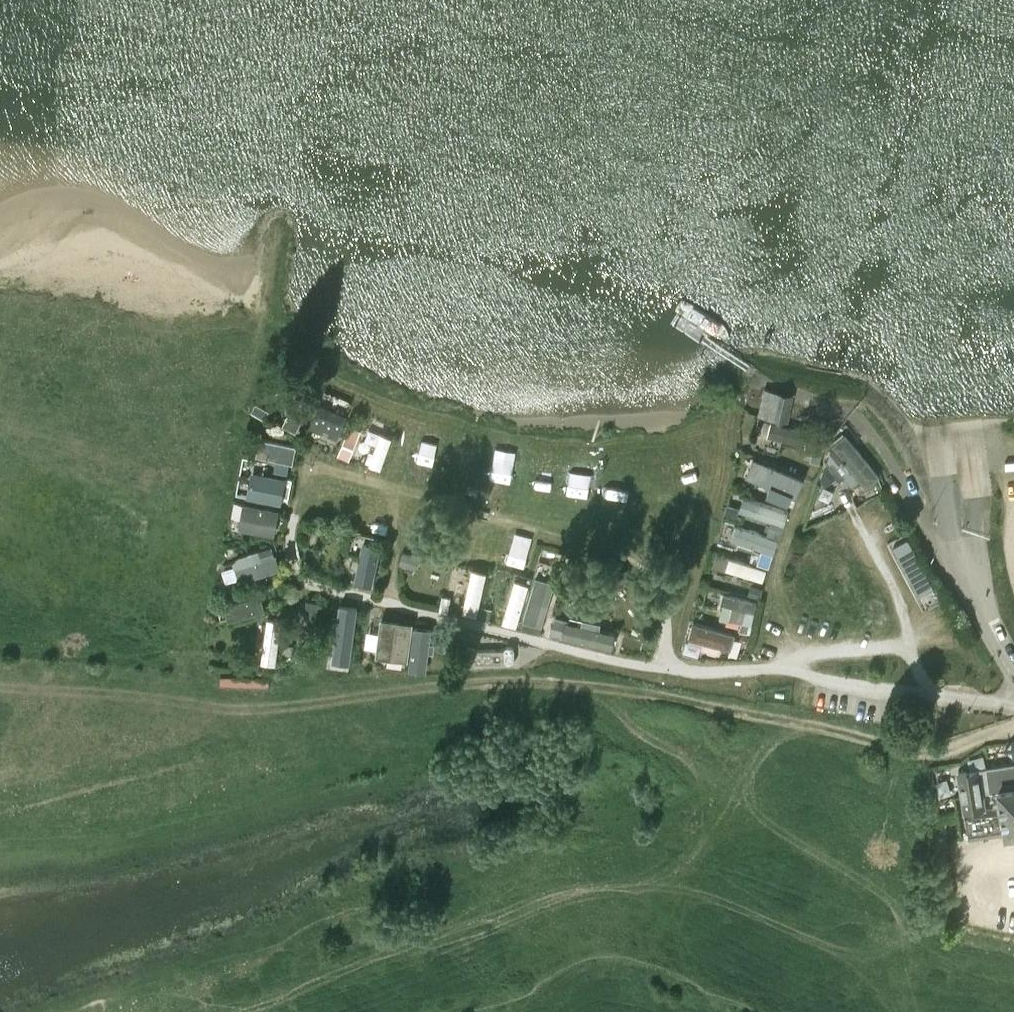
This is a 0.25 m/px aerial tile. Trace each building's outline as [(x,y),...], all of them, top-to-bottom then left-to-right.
[(795,394),(769,389),(765,417),(789,421),(795,394)] [(322,405),(313,422),(340,437),(349,420),(322,405)] [(352,424),(341,455),(352,459),(364,428),(352,424)] [(384,468),(396,434),(382,429),(370,463),(384,468)] [(851,486),(865,476),(870,484),(884,475),(853,430),(826,449),(851,486)] [(431,458),(437,438),(424,434),(418,453),(431,458)] [(298,460),(301,441),(267,435),(264,454),(298,460)] [(754,457),(746,477),(767,485),(769,479),(797,490),(803,477),(754,457)] [(681,470),(688,484),(704,477),(697,462),(681,470)] [(245,470),(240,492),(282,501),(285,487),(262,482),(263,474),(245,470)] [(589,491),(589,472),(564,471),(563,491),(589,491)] [(527,488),(547,487),(547,473),(526,473),(527,488)] [(774,503),(736,489),(720,531),(777,552),(798,495),(779,488),(774,503)] [(281,530),(284,504),(248,500),(245,526),(281,530)] [(718,548),(759,562),(763,549),(722,535),(718,548)] [(365,538),(360,580),(379,582),(384,540),(365,538)] [(766,582),(776,551),(764,547),(759,563),(719,550),(714,564),(766,582)] [(237,574),(233,562),(222,566),(226,577),(237,574)] [(463,610),(479,614),(491,570),(475,566),(463,610)] [(525,619),(546,625),(560,578),(540,572),(525,619)] [(513,576),(505,623),(522,625),(530,579),(513,576)] [(757,601),(722,593),(720,603),(722,604),(719,616),(743,622),(741,630),(748,632),(750,623),(752,624),(757,601)] [(263,595),(233,603),(236,616),(267,607),(263,595)] [(604,626),(605,624),(558,612),(553,632),(617,648),(621,630),(604,626)] [(264,662),(280,663),(282,617),(266,616),(264,662)] [(407,660),(412,622),(381,617),(376,655),(407,660)] [(705,646),(735,650),(739,627),(692,620),(687,653),(703,655),(705,646)] [(505,662),(508,664),(513,664),(515,661),(515,650),(512,647),(507,647),(505,650),(476,650),(474,648),(469,648),(466,651),(466,662),(469,665),(474,665),(477,662),(505,662)] [(958,773),(969,838),(1003,833),(1004,836),(1013,834),(1013,763),(958,773)]
